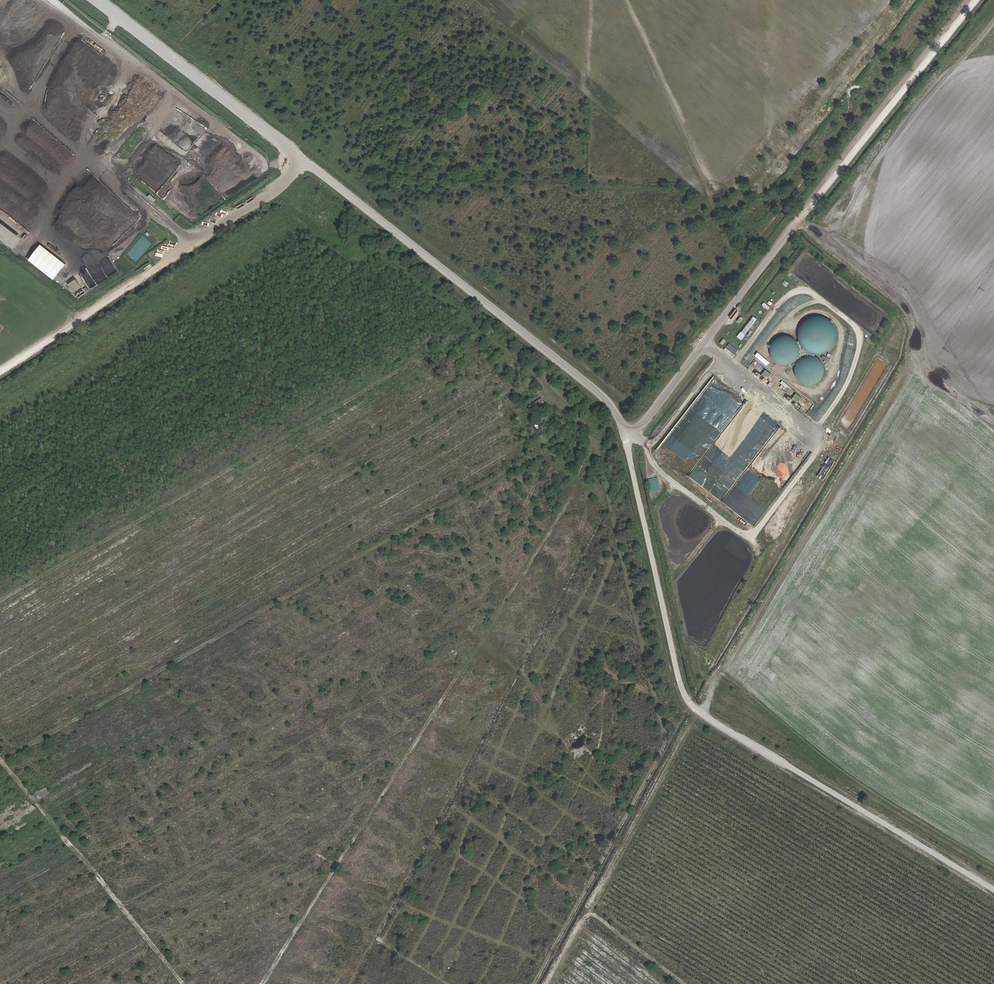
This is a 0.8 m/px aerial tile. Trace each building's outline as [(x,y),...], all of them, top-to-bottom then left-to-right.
[(201,116),(194,111),(188,119),(194,124),(201,116)] [(225,135),(208,121),(170,169),(183,179),(217,138),(221,141),(225,135)] [(216,205),(218,207),(225,199),(256,160),(238,146),(234,151),(238,154),(205,196),(216,205)] [(149,194),(147,197),(152,203),(155,200),(149,194)] [(22,238),(0,223),(0,239),(14,249),(22,238)] [(143,237),(127,254),(136,262),(151,244),(143,237)] [(53,280),(65,264),(39,245),(27,261),(53,280)] [(82,287),(77,279),(69,284),(74,292),(82,287)] [(809,319),(823,319),(823,309),(809,308),(809,319)] [(801,322),(809,355),(836,348),(828,315),(801,322)] [(752,316),(741,334),(746,336),(756,318),(752,316)] [(0,325),(0,326),(2,329),(14,322),(11,318),(0,325)] [(793,365),(795,341),(774,339),(772,363),(793,365)] [(728,343),(723,351),(733,358),(739,350),(728,343)] [(801,360),(799,383),(820,385),(821,362),(801,360)] [(530,405),(535,414),(547,406),(541,398),(530,405)] [(649,491),(659,490),(657,477),(647,479),(649,491)]
